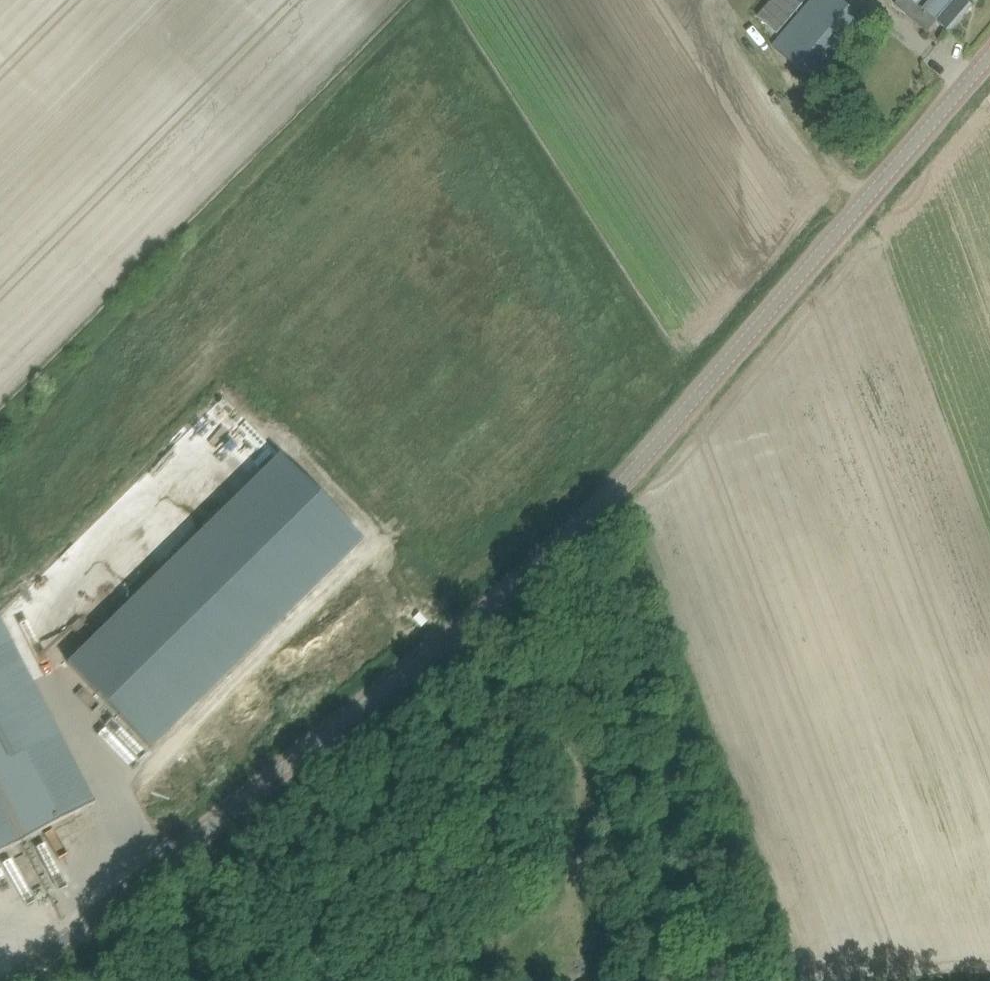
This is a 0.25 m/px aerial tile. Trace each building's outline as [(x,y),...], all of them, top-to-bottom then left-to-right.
[(758,17),(774,30),(778,34),(807,0),(773,0),(758,17)] [(843,0),(812,0),(791,27),(805,41),(789,60),(823,89),(854,52),(842,42),(863,17),(843,0)] [(964,0),(913,0),(950,32),(971,6),(964,0)] [(364,540),(279,454),(69,663),(155,749),(364,540)] [(23,833),(94,797),(0,620),(0,786),(23,833)] [(21,841),(0,800),(0,852),(21,841)]
